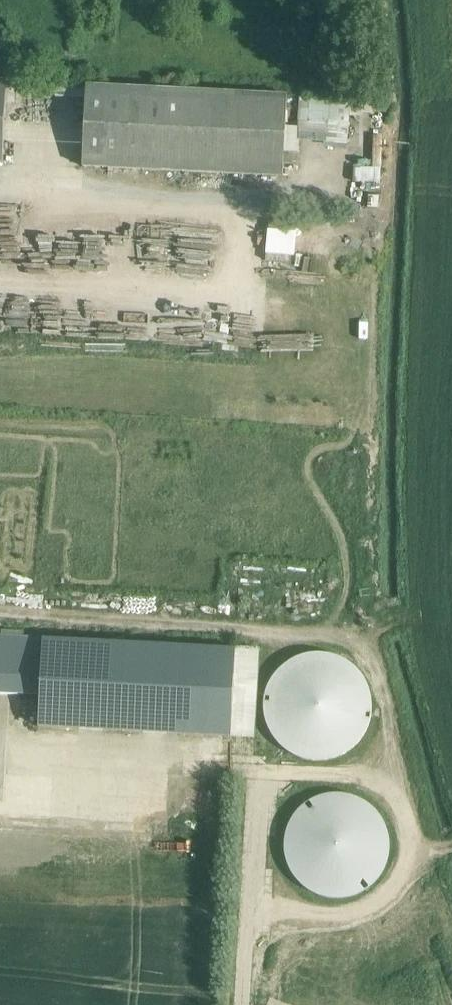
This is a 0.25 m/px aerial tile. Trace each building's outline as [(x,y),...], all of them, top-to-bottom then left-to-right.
[(299,152),(285,151),(287,97),(87,87),(83,167),(283,178),(284,164),(299,165),(299,152)] [(307,87),(305,119),(334,120),(334,132),(351,133),(353,90),(307,87)] [(296,213),(295,227),(315,228),(316,214),(296,213)] [(240,268),(259,265),(257,253),(238,256),(240,268)] [(40,698),(39,727),(178,735),(231,738),(236,654),(236,650),(43,640),(0,637),(0,696),(40,698)] [(236,650),(231,738),(255,739),(260,651),(236,650)] [(372,716),(373,706),(372,695),(369,686),(365,678),(358,669),(351,663),(342,657),(332,653),(321,652),(309,653),(298,656),(288,661),(281,667),(273,676),(268,686),(265,695),(264,705),(265,716),(268,726),(274,737),(280,745),(289,752),(299,757),(308,759),(317,760),(329,759),(338,757),(347,752),(357,745),(363,737),(368,727),(372,716)] [(390,854),(391,845),(390,835),(386,825),(382,817),(376,809),(369,803),(359,797),(349,794),(340,793),(330,793),(319,796),(312,800),(302,807),(295,815),(290,824),(287,834),(286,844),(286,853),(289,864),(294,873),(300,882),(307,888),(318,894),(327,897),(336,898),(347,897),(359,894),(369,888),(375,882),(382,874),(387,864),(390,854)]
